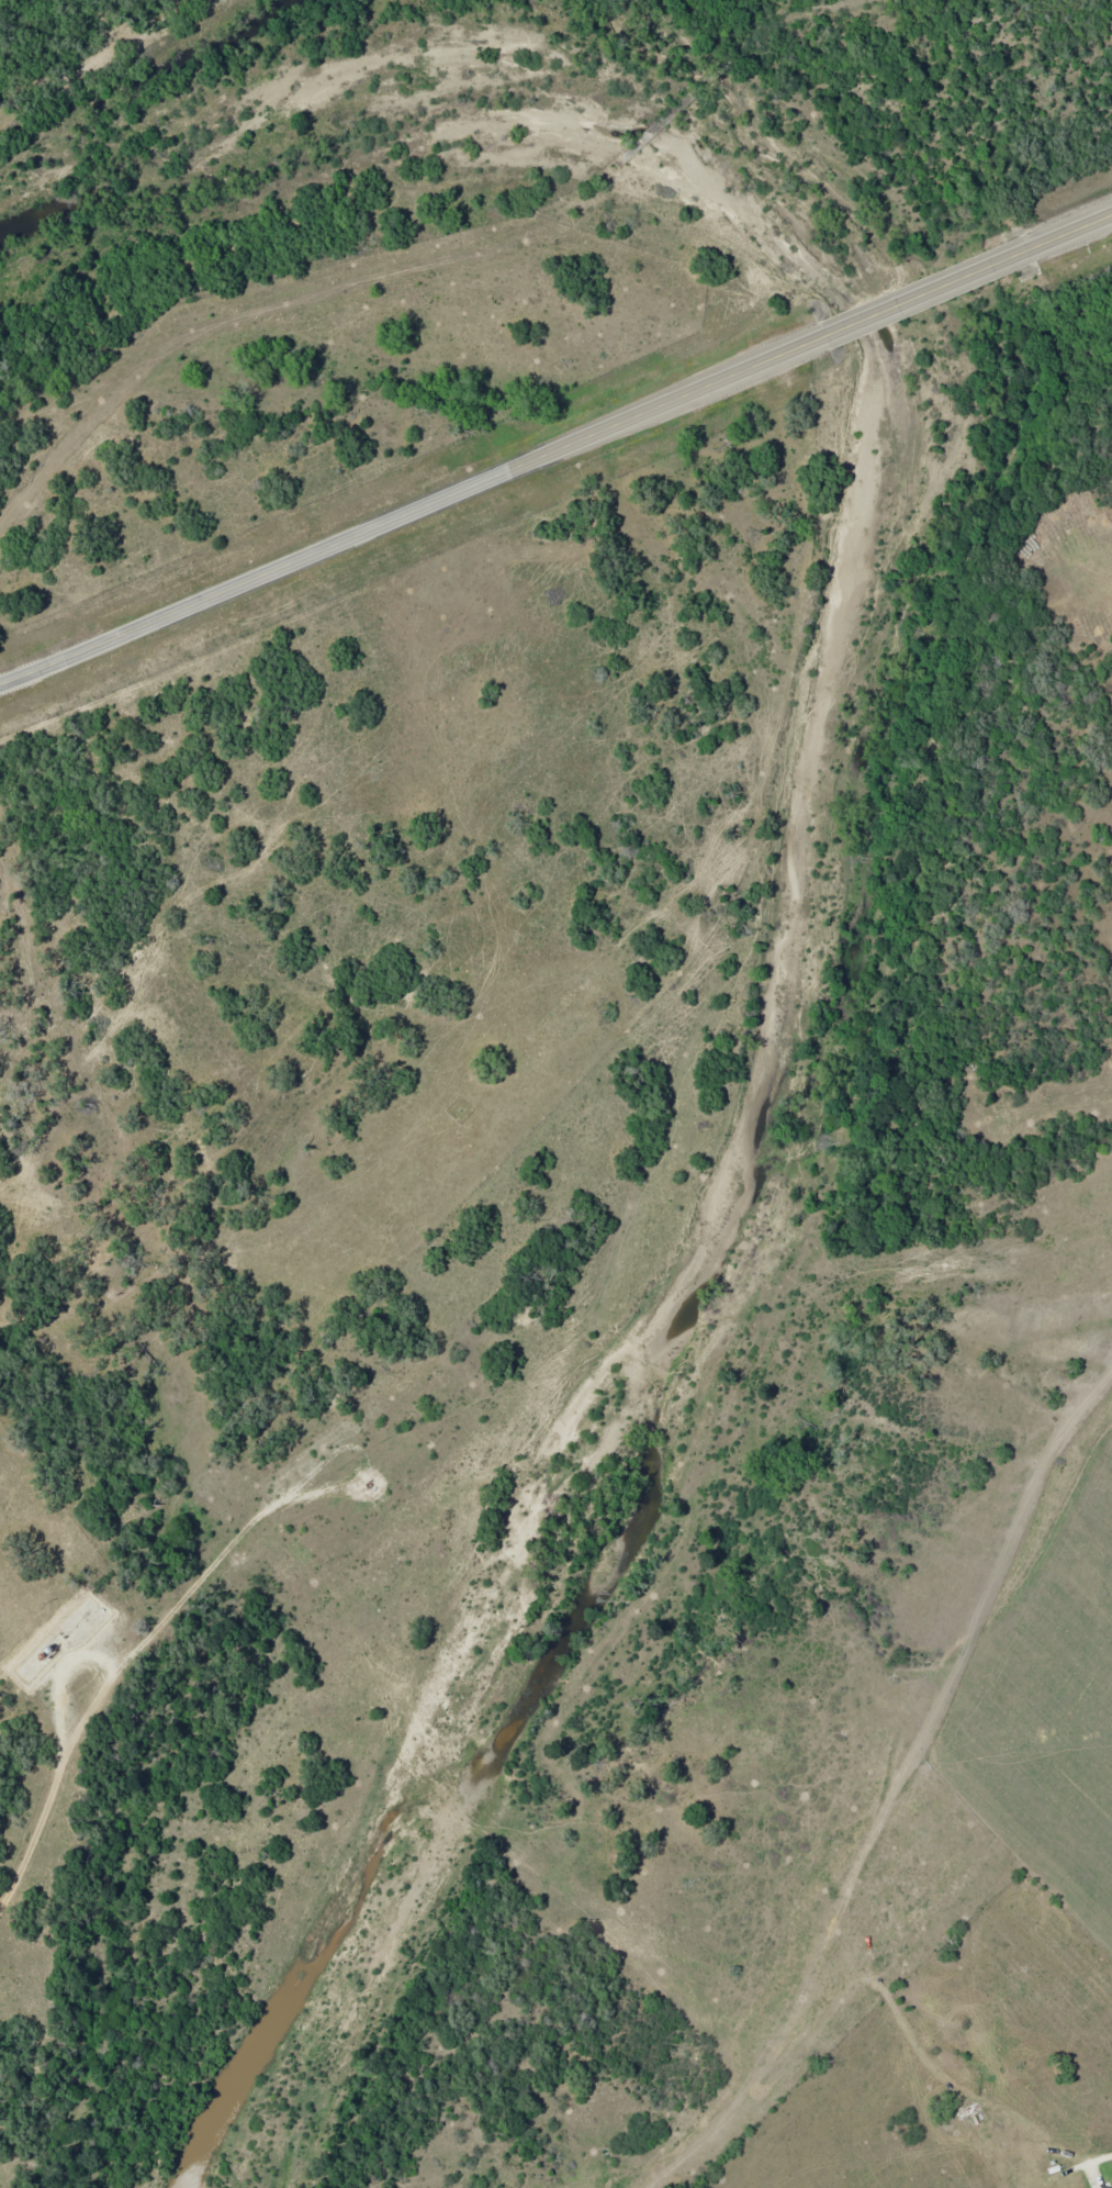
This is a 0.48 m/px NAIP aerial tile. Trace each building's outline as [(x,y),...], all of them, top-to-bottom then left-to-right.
[(967,2126),(984,2117),(976,2103),(960,2111),(967,2126)]
